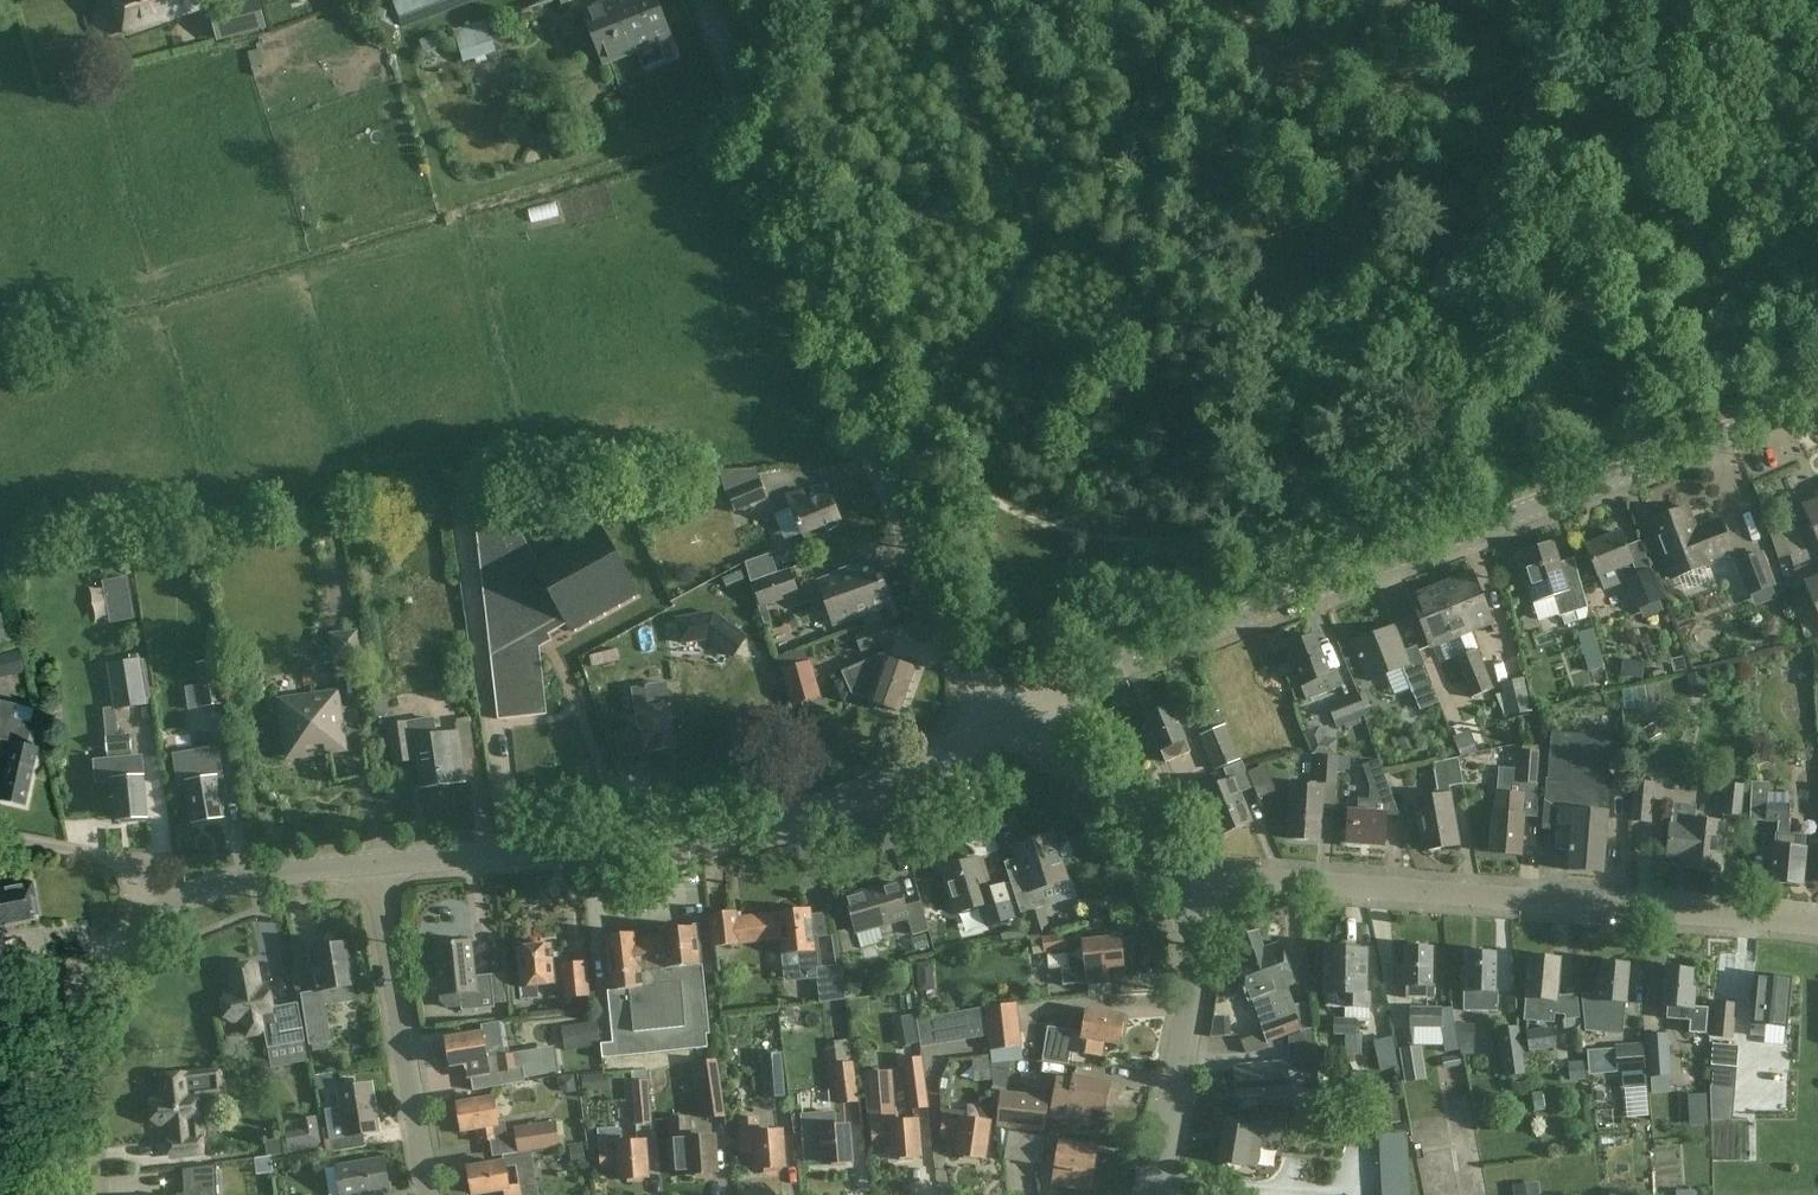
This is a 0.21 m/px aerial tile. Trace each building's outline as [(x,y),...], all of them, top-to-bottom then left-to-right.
[(128,34),(199,8),(196,0),(116,0),(128,34)] [(209,10),(218,41),(267,28),(260,0),(245,0),(209,10)] [(460,0),(395,0),(403,21),(460,0)] [(583,11),(604,64),(671,37),(656,0),(601,0),(603,3),(583,11)] [(487,20),(456,30),(465,61),(497,51),(487,20)] [(760,480),(729,493),(736,510),(767,497),(760,480)] [(809,549),(832,540),(828,531),(840,526),(837,520),(840,518),(828,490),(806,500),(802,489),(787,495),(809,549)] [(1804,505),(1817,539),(1817,499),(1804,505)] [(1688,506),(1650,521),(1672,578),(1710,564),(1708,560),(1733,551),(1721,518),(1696,528),(1688,506)] [(1780,515),(1795,566),(1811,559),(1791,510),(1780,515)] [(570,631),(636,594),(637,595),(639,594),(601,526),(596,529),(597,530),(535,564),(507,513),(476,517),(499,721),(546,715),(537,639),(566,623),(570,631)] [(1663,598),(1651,569),(1638,575),(1621,532),(1587,546),(1599,575),(1620,567),(1636,608),(1663,598)] [(1560,617),(1588,608),(1577,568),(1563,573),(1554,544),(1519,555),(1533,600),(1553,594),(1560,617)] [(1774,584),(1763,553),(1737,563),(1749,594),(1774,584)] [(875,563),(821,583),(836,623),(890,604),(875,563)] [(790,572),(755,585),(762,605),(798,592),(790,572)] [(127,574),(100,577),(105,620),(132,616),(127,574)] [(1805,581),(1817,613),(1817,576),(1805,581)] [(1467,580),(1444,589),(1443,589),(1451,611),(1461,634),(1492,622),(1483,599),(1476,602),(1467,580)] [(1461,634),(1451,611),(1443,589),(1444,589),(1442,584),(1412,596),(1430,642),(1453,632),(1454,637),(1461,634)] [(680,643),(708,639),(732,657),(748,636),(716,611),(676,617),(680,643)] [(862,652),(891,642),(884,623),(856,633),(862,652)] [(12,640),(8,624),(0,626),(0,643),(12,640)] [(1354,643),(1369,680),(1403,666),(1413,693),(1433,685),(1418,646),(1405,651),(1395,627),(1354,643)] [(1593,628),(1578,632),(1589,671),(1604,667),(1593,628)] [(333,661),(362,658),(358,630),(329,634),(333,661)] [(1294,667),(1307,701),(1345,685),(1339,669),(1331,672),(1316,635),(1289,646),(1297,666),(1294,667)] [(821,697),(811,661),(809,661),(806,649),(775,658),(779,673),(782,672),(792,705),(821,697)] [(1477,650),(1456,658),(1472,698),(1493,689),(1477,650)] [(905,697),(906,697),(911,684),(910,683),(915,669),(888,660),(886,653),(842,673),(851,694),(900,711),(905,697)] [(146,704),(138,655),(131,656),(132,662),(109,665),(116,709),(146,704)] [(20,671),(18,657),(0,660),(0,674),(20,671)] [(1528,668),(1530,688),(1541,687),(1539,667),(1528,668)] [(1687,675),(1691,694),(1708,691),(1705,672),(1687,675)] [(1523,677),(1499,683),(1508,717),(1532,711),(1523,677)] [(200,682),(184,683),(185,709),(201,708),(200,682)] [(219,705),(216,685),(202,687),(205,707),(219,705)] [(670,705),(651,709),(647,687),(632,689),(639,730),(642,730),(645,752),(659,750),(664,754),(670,753),(674,748),(677,747),(673,727),(681,726),(683,722),(682,712),(678,710),(671,711),(670,705)] [(338,690),(277,698),(286,760),(347,751),(338,690)] [(1338,727),(1367,715),(1359,695),(1330,707),(1338,727)] [(0,797),(0,800),(25,805),(34,768),(33,768),(38,748),(26,746),(31,724),(13,720),(16,706),(1,702),(0,702),(0,738),(10,740),(13,743),(8,762),(0,797)] [(1186,741),(1187,740),(1172,705),(1144,717),(1151,735),(1148,736),(1155,754),(1162,751),(1167,763),(1191,752),(1186,741)] [(1241,760),(1220,711),(1206,717),(1212,730),(1200,736),(1215,771),(1241,760)] [(394,764),(418,760),(422,789),(467,782),(459,731),(435,735),(433,721),(389,728),(394,764)] [(1553,732),(1551,759),(1548,759),(1548,767),(1550,767),(1549,780),(1546,780),(1543,821),(1557,822),(1555,849),(1569,850),(1568,870),(1603,873),(1608,817),(1611,785),(1608,784),(1610,757),(1575,754),(1576,734),(1553,732)] [(115,797),(117,820),(130,819),(130,823),(145,821),(144,817),(148,817),(142,756),(127,758),(126,751),(131,750),(129,735),(107,737),(109,753),(113,752),(113,759),(95,761),(97,782),(109,780),(111,797),(115,797)] [(187,752),(211,750),(209,735),(186,737),(187,752)] [(1521,779),(1537,780),(1540,747),(1524,745),(1521,779)] [(1317,783),(1336,784),(1338,757),(1319,756),(1317,783)] [(1433,762),(1439,795),(1415,799),(1423,850),(1460,844),(1450,786),(1463,784),(1459,758),(1433,762)] [(1372,789),(1387,784),(1379,760),(1363,765),(1372,789)] [(1202,792),(1212,817),(1219,835),(1252,823),(1240,793),(1254,788),(1243,762),(1224,770),(1229,781),(1202,792)] [(186,782),(193,822),(224,817),(221,799),(226,798),(220,765),(192,769),(194,781),(186,782)] [(1398,806),(1411,804),(1407,779),(1395,781),(1398,806)] [(1635,783),(1631,820),(1650,822),(1654,785),(1635,783)] [(1726,783),(1722,815),(1741,817),(1744,785),(1726,783)] [(1767,784),(1749,784),(1748,820),(1779,822),(1778,834),(1777,834),(1776,845),(1774,845),(1771,881),(1802,884),(1805,848),(1804,848),(1805,836),(1789,835),(1790,821),(1788,821),(1789,804),(1767,804),(1767,784)] [(1292,801),(1290,839),(1319,842),(1322,803),(1320,802),(1321,788),(1294,786),(1293,801),(1292,801)] [(1496,792),(1492,853),(1520,855),(1523,816),(1522,816),(1524,794),(1496,792)] [(1349,812),(1349,817),(1347,844),(1384,846),(1386,814),(1376,814),(1377,800),(1359,799),(1358,812),(1349,812)] [(1667,857),(1685,859),(1684,868),(1719,871),(1724,823),(1695,820),(1696,806),(1673,803),(1667,857)] [(1041,887),(1067,879),(1052,834),(1015,846),(1025,875),(1011,880),(1022,914),(1047,905),(1041,887)] [(987,890),(978,858),(945,868),(958,915),(983,908),(988,926),(1014,918),(1004,885),(987,890)] [(847,897),(857,932),(908,917),(913,935),(930,930),(921,901),(905,905),(898,882),(847,897)] [(34,916),(33,913),(36,913),(31,883),(0,889),(0,923),(34,916)] [(822,967),(819,948),(815,948),(810,909),(796,911),(793,907),(786,908),(783,912),(778,913),(779,914),(737,919),(736,912),(710,915),(714,946),(781,937),(783,953),(800,951),(803,979),(817,977),(816,968),(822,967)] [(664,936),(651,937),(651,931),(606,936),(617,1042),(602,1043),(603,1058),(708,1047),(700,965),(696,926),(677,928),(676,925),(663,927),(664,936)] [(1253,999),(1257,1010),(1269,1006),(1273,1019),(1261,1023),(1268,1042),(1289,1034),(1282,1016),(1278,1017),(1255,952),(1264,948),(1258,931),(1238,938),(1245,955),(1234,959),(1250,1000),(1253,999)] [(1070,950),(1067,934),(1042,938),(1045,953),(1070,950)] [(1070,970),(1062,970),(1064,985),(1109,981),(1107,966),(1123,964),(1122,958),(1124,957),(1123,946),(1121,946),(1120,938),(1084,942),(1085,953),(1068,955),(1070,970)] [(472,941),(435,944),(440,1004),(449,1011),(495,1007),(491,974),(475,975),(472,941)] [(1282,1016),(1289,1034),(1301,1030),(1295,1014),(1298,1013),(1288,987),(1297,984),(1281,941),(1273,945),(1264,948),(1255,952),(1278,1017),(1282,1016)] [(332,943),(330,946),(315,949),(319,974),(314,974),(317,991),(323,990),(325,1006),(356,1001),(353,985),(354,985),(347,944),(342,944),(339,942),(332,943)] [(552,958),(554,956),(554,949),(551,947),(551,944),(518,947),(522,986),(519,986),(521,999),(539,997),(538,984),(554,983),(552,958)] [(1416,948),(1404,948),(1405,966),(1395,966),(1396,986),(1407,986),(1407,998),(1435,998),(1435,984),(1433,984),(1433,948),(1429,948),(1427,945),(1419,945),(1416,948)] [(1347,950),(1327,950),(1327,1006),(1346,1007),(1347,950)] [(1347,950),(1346,1007),(1346,1019),(1356,1018),(1370,1018),(1370,992),(1366,992),(1367,950),(1347,950)] [(1464,970),(1464,990),(1464,1011),(1498,1012),(1498,991),(1496,991),(1497,953),(1468,953),(1468,970),(1464,970)] [(1526,997),(1527,997),(1525,1020),(1554,1023),(1557,996),(1561,959),(1529,956),(1526,997)] [(563,964),(566,998),(589,995),(586,962),(563,964)] [(1601,1000),(1600,1012),(1622,1014),(1623,1002),(1626,1002),(1630,964),(1601,962),(1600,980),(1596,980),(1595,1000),(1601,1000)] [(255,964),(231,969),(235,994),(228,995),(224,1002),(226,1015),(233,1020),(245,1017),(248,1034),(282,1028),(284,1036),(304,1033),(298,1003),(278,1007),(279,1009),(271,1010),(267,988),(259,990),(255,964)] [(1694,1007),(1696,988),(1692,988),(1694,970),(1665,967),(1662,1005),(1668,1006),(1667,1018),(1691,1020),(1689,1033),(1706,1034),(1708,1008),(1694,1007)] [(843,972),(825,974),(828,1001),(846,999),(843,972)] [(1752,1002),(1750,1024),(1751,1024),(1750,1035),(1763,1036),(1765,1024),(1786,1026),(1791,978),(1755,974),(1753,990),(1749,989),(1748,1001),(1752,1002)] [(1580,1018),(1577,994),(1563,996),(1566,1019),(1580,1018)] [(319,1005),(305,1007),(304,1002),(302,1002),(309,1045),(331,1042),(326,1013),(321,1014),(319,1005)] [(1715,1002),(1713,1036),(1732,1037),(1735,1003),(1715,1002)] [(986,1006),(990,1049),(1020,1046),(1016,1004),(986,1006)] [(917,1018),(922,1046),(987,1034),(982,1006),(917,1018)] [(1412,1027),(1443,1026),(1443,1008),(1412,1008),(1412,1027)] [(1087,1011),(1083,1033),(1049,1027),(1043,1061),(1068,1066),(1071,1050),(1101,1055),(1103,1040),(1119,1043),(1120,1036),(1122,1036),(1124,1025),(1122,1025),(1123,1017),(1087,1011)] [(915,1016),(896,1020),(901,1048),(920,1044),(915,1016)] [(1356,1034),(1356,1018),(1346,1019),(1346,1034),(1346,1053),(1362,1053),(1362,1034),(1356,1034)] [(1345,1034),(1346,1034),(1346,1019),(1336,1019),(1336,1034),(1345,1034)] [(562,1026),(566,1051),(601,1046),(597,1020),(562,1026)] [(1483,1023),(1455,1026),(1457,1043),(1485,1040),(1483,1023)] [(1499,1029),(1506,1077),(1527,1074),(1520,1026),(1499,1029)] [(1317,1061),(1314,1027),(1289,1036),(1291,1063),(1317,1061)] [(1530,1050),(1556,1047),(1553,1028),(1528,1032),(1530,1050)] [(452,1064),(467,1062),(470,1077),(491,1073),(494,1088),(526,1082),(525,1078),(551,1074),(546,1048),(500,1056),(499,1055),(487,1057),(483,1032),(447,1039),(452,1064)] [(1669,1073),(1667,1033),(1645,1035),(1648,1074),(1669,1073)] [(1375,1040),(1381,1070),(1398,1067),(1392,1037),(1375,1040)] [(1645,1072),(1644,1043),(1615,1045),(1617,1074),(1645,1072)] [(1711,1065),(1737,1068),(1739,1047),(1714,1044),(1711,1065)] [(1421,1046),(1402,1049),(1408,1081),(1427,1078),(1421,1046)] [(763,1053),(765,1095),(784,1094),(781,1052),(763,1053)] [(1443,1057),(1443,1081),(1460,1080),(1459,1056),(1443,1057)] [(927,1105),(921,1057),(905,1059),(911,1108),(927,1105)] [(717,1060),(699,1063),(706,1118),(724,1115),(717,1060)] [(835,1065),(840,1102),(859,1100),(854,1062),(835,1065)] [(1285,1062),(1236,1067),(1239,1096),(1266,1093),(1267,1098),(1289,1096),(1285,1062)] [(1573,1083),(1588,1081),(1586,1063),(1571,1065),(1573,1083)] [(1734,1072),(1713,1070),(1712,1087),(1733,1088),(1734,1072)] [(222,1093),(219,1071),(161,1077),(163,1098),(152,1099),(147,1105),(148,1118),(154,1123),(170,1121),(172,1138),(169,1138),(171,1156),(202,1153),(200,1136),(199,1135),(195,1096),(222,1093)] [(868,1128),(873,1128),(874,1143),(894,1142),(895,1157),(920,1155),(918,1119),(896,1120),(892,1071),(865,1073),(868,1128)] [(1053,1099),(1050,1099),(1047,1118),(1085,1126),(1089,1107),(1105,1110),(1106,1103),(1109,1104),(1111,1092),(1109,1091),(1110,1085),(1074,1077),(1074,1081),(1058,1078),(1053,1099)] [(633,1081),(636,1123),(651,1122),(648,1080),(633,1081)] [(366,1146),(364,1132),(378,1130),(370,1084),(339,1089),(347,1135),(331,1138),(333,1152),(366,1146)] [(1047,1118),(1050,1099),(1050,1097),(1000,1091),(997,1118),(996,1128),(1046,1133),(1047,1118)] [(1543,1092),(1532,1094),(1534,1112),(1546,1110),(1543,1092)] [(1707,1095),(1690,1095),(1690,1124),(1707,1124),(1707,1095)] [(985,1120),(997,1118),(995,1097),(982,1099),(985,1120)] [(494,1098),(458,1104),(463,1129),(478,1126),(480,1141),(508,1137),(505,1121),(498,1122),(494,1098)] [(961,1137),(959,1153),(984,1157),(989,1120),(965,1117),(966,1110),(942,1107),(944,1119),(942,1135),(961,1137)] [(674,1174),(690,1173),(716,1171),(713,1135),(690,1137),(689,1116),(672,1117),(674,1142),(672,1142),(674,1174)] [(782,1130),(758,1132),(757,1117),(740,1118),(743,1153),(758,1152),(759,1168),(785,1166),(782,1130)] [(515,1134),(519,1153),(531,1151),(531,1152),(562,1147),(557,1120),(514,1127),(515,1134)] [(810,1148),(825,1147),(826,1163),(852,1161),(849,1124),(824,1126),(824,1130),(809,1131),(810,1148)] [(1251,1128),(1226,1124),(1220,1161),(1258,1168),(1263,1140),(1268,1141),(1270,1127),(1252,1124),(1251,1128)] [(602,1167),(621,1166),(622,1179),(648,1177),(645,1141),(621,1142),(620,1128),(599,1130),(602,1167)] [(1046,1137),(1009,1130),(1004,1158),(1041,1165),(1043,1153),(1046,1137)] [(1407,1133),(1381,1134),(1384,1194),(1410,1194),(1407,1133)] [(1063,1140),(1046,1137),(1043,1153),(1058,1156),(1056,1168),(1059,1168),(1056,1183),(1088,1189),(1092,1167),(1095,1167),(1097,1156),(1095,1155),(1096,1149),(1063,1143),(1063,1140)] [(506,1167),(516,1166),(518,1178),(535,1175),(531,1152),(531,1151),(519,1153),(503,1156),(504,1162),(469,1168),(473,1193),(488,1191),(489,1194),(521,1194),(519,1184),(509,1186),(506,1167)] [(342,1194),(356,1194),(388,1189),(383,1158),(337,1166),(342,1194)] [(216,1164),(183,1169),(184,1194),(218,1194),(216,1164)]
